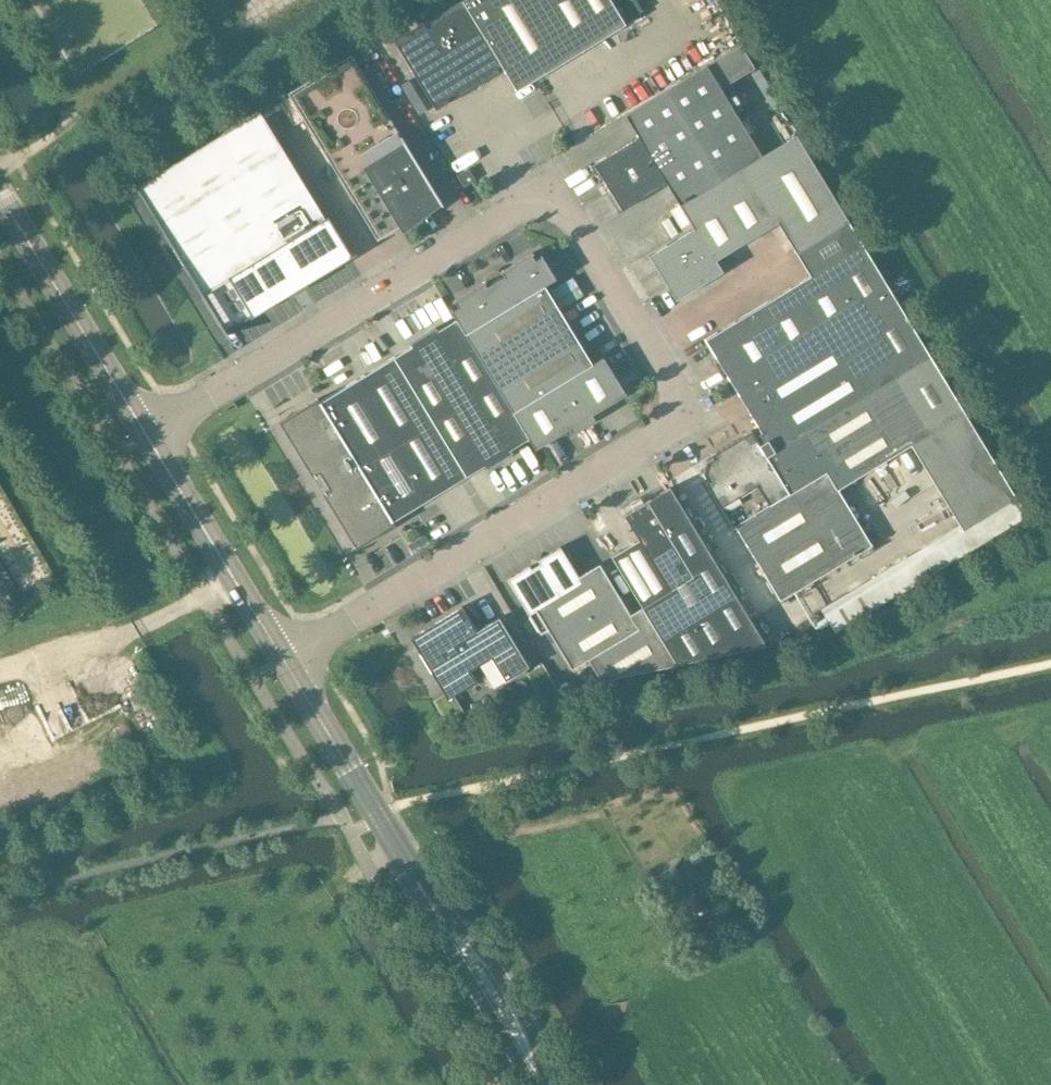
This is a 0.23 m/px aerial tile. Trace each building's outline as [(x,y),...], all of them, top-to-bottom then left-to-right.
[(392,40),(433,108),(446,100),(444,96),(453,91),(461,92),(464,86),(468,82),(473,79),(479,76),(484,74),(490,73),(497,70),(494,66),(498,63),(514,89),(623,23),(643,12),(635,0),(457,0),(392,40)] [(636,135),(591,162),(619,208),(664,181),(677,204),(759,153),(718,86),(752,66),(737,43),(622,113),(636,135)] [(286,92),(306,125),(375,239),(406,220),(437,201),(440,204),(441,203),(369,87),(349,53),(286,92)] [(225,330),(287,292),(349,254),(326,216),(324,217),(279,143),(258,109),(197,146),(135,183),(134,183),(133,183),(154,217),(224,331),(225,331),(225,330)] [(775,220),(795,255),(847,223),(793,133),(759,153),(677,204),(691,226),(646,253),(673,297),(720,269),(712,258),(775,220)] [(466,167),(455,174),(462,185),(473,178),(466,167)] [(961,410),(847,223),(795,255),(807,273),(702,337),(758,430),(752,433),(749,428),(708,453),(711,455),(704,459),(701,471),(705,478),(701,478),(730,525),(732,524),(778,598),(868,541),(835,486),(961,410)] [(448,308),(454,317),(490,377),(527,436),(533,446),(540,442),(540,443),(567,427),(569,432),(593,417),(591,412),(624,392),(601,355),(590,362),(542,284),(554,277),(540,254),(533,257),(529,251),(451,299),(455,305),(451,308),(450,307),(448,308)] [(490,377),(454,317),(453,317),(436,328),(433,325),(407,341),(410,344),(396,352),(337,388),(318,399),(316,396),(277,420),(311,475),(318,470),(323,479),(328,487),(321,491),(354,546),(393,522),(391,519),(468,472),(482,463),(484,466),(510,451),(508,447),(527,436),(490,377)] [(639,604),(673,661),(674,661),(764,641),(668,485),(622,512),(636,536),(608,554),(639,604)] [(527,563),(505,576),(538,631),(545,627),(569,666),(585,657),(597,678),(673,661),(639,604),(628,611),(597,561),(576,574),(558,544),(535,557),(537,560),(529,566),(527,563)] [(858,584),(819,607),(836,632),(873,609),(858,584)] [(408,635),(445,696),(484,672),(492,685),(527,664),(497,614),(474,628),(460,604),(408,635)] [(701,911),(674,865),(653,878),(679,924),(701,911)]
